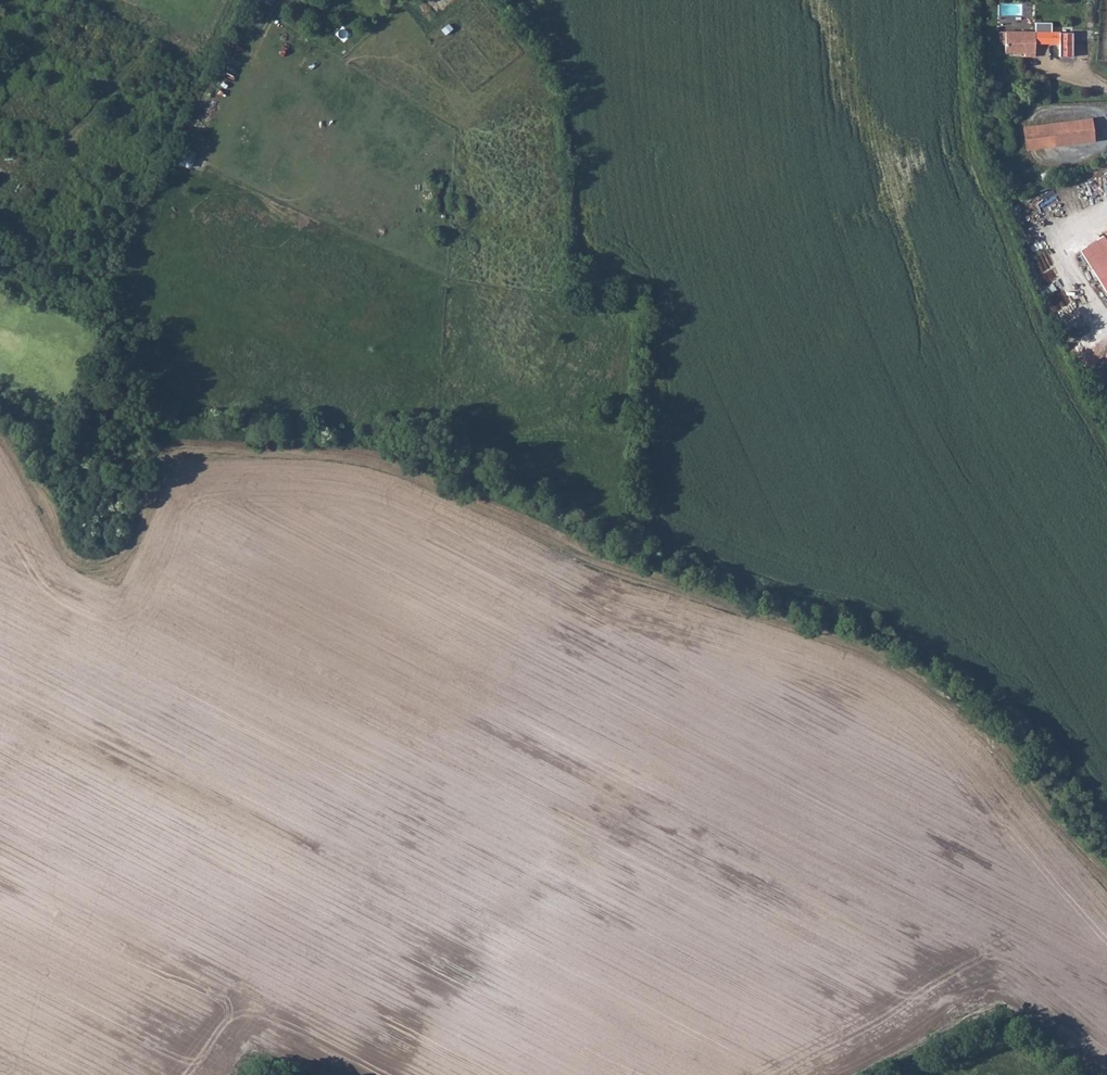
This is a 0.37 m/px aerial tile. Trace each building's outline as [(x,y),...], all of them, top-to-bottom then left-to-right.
[(1066,26),(993,25),(993,33),(995,36),(998,38),(998,47),(1017,47),(1017,50),(1028,50),(1028,36),(1052,36),(1052,50),(1066,50),(1066,26)] [(1024,126),(1027,149),(1094,141),(1091,118),(1024,126)] [(1106,299),(1106,236),(1101,239),(1094,228),(1070,242),(1106,300),(1106,299)]
